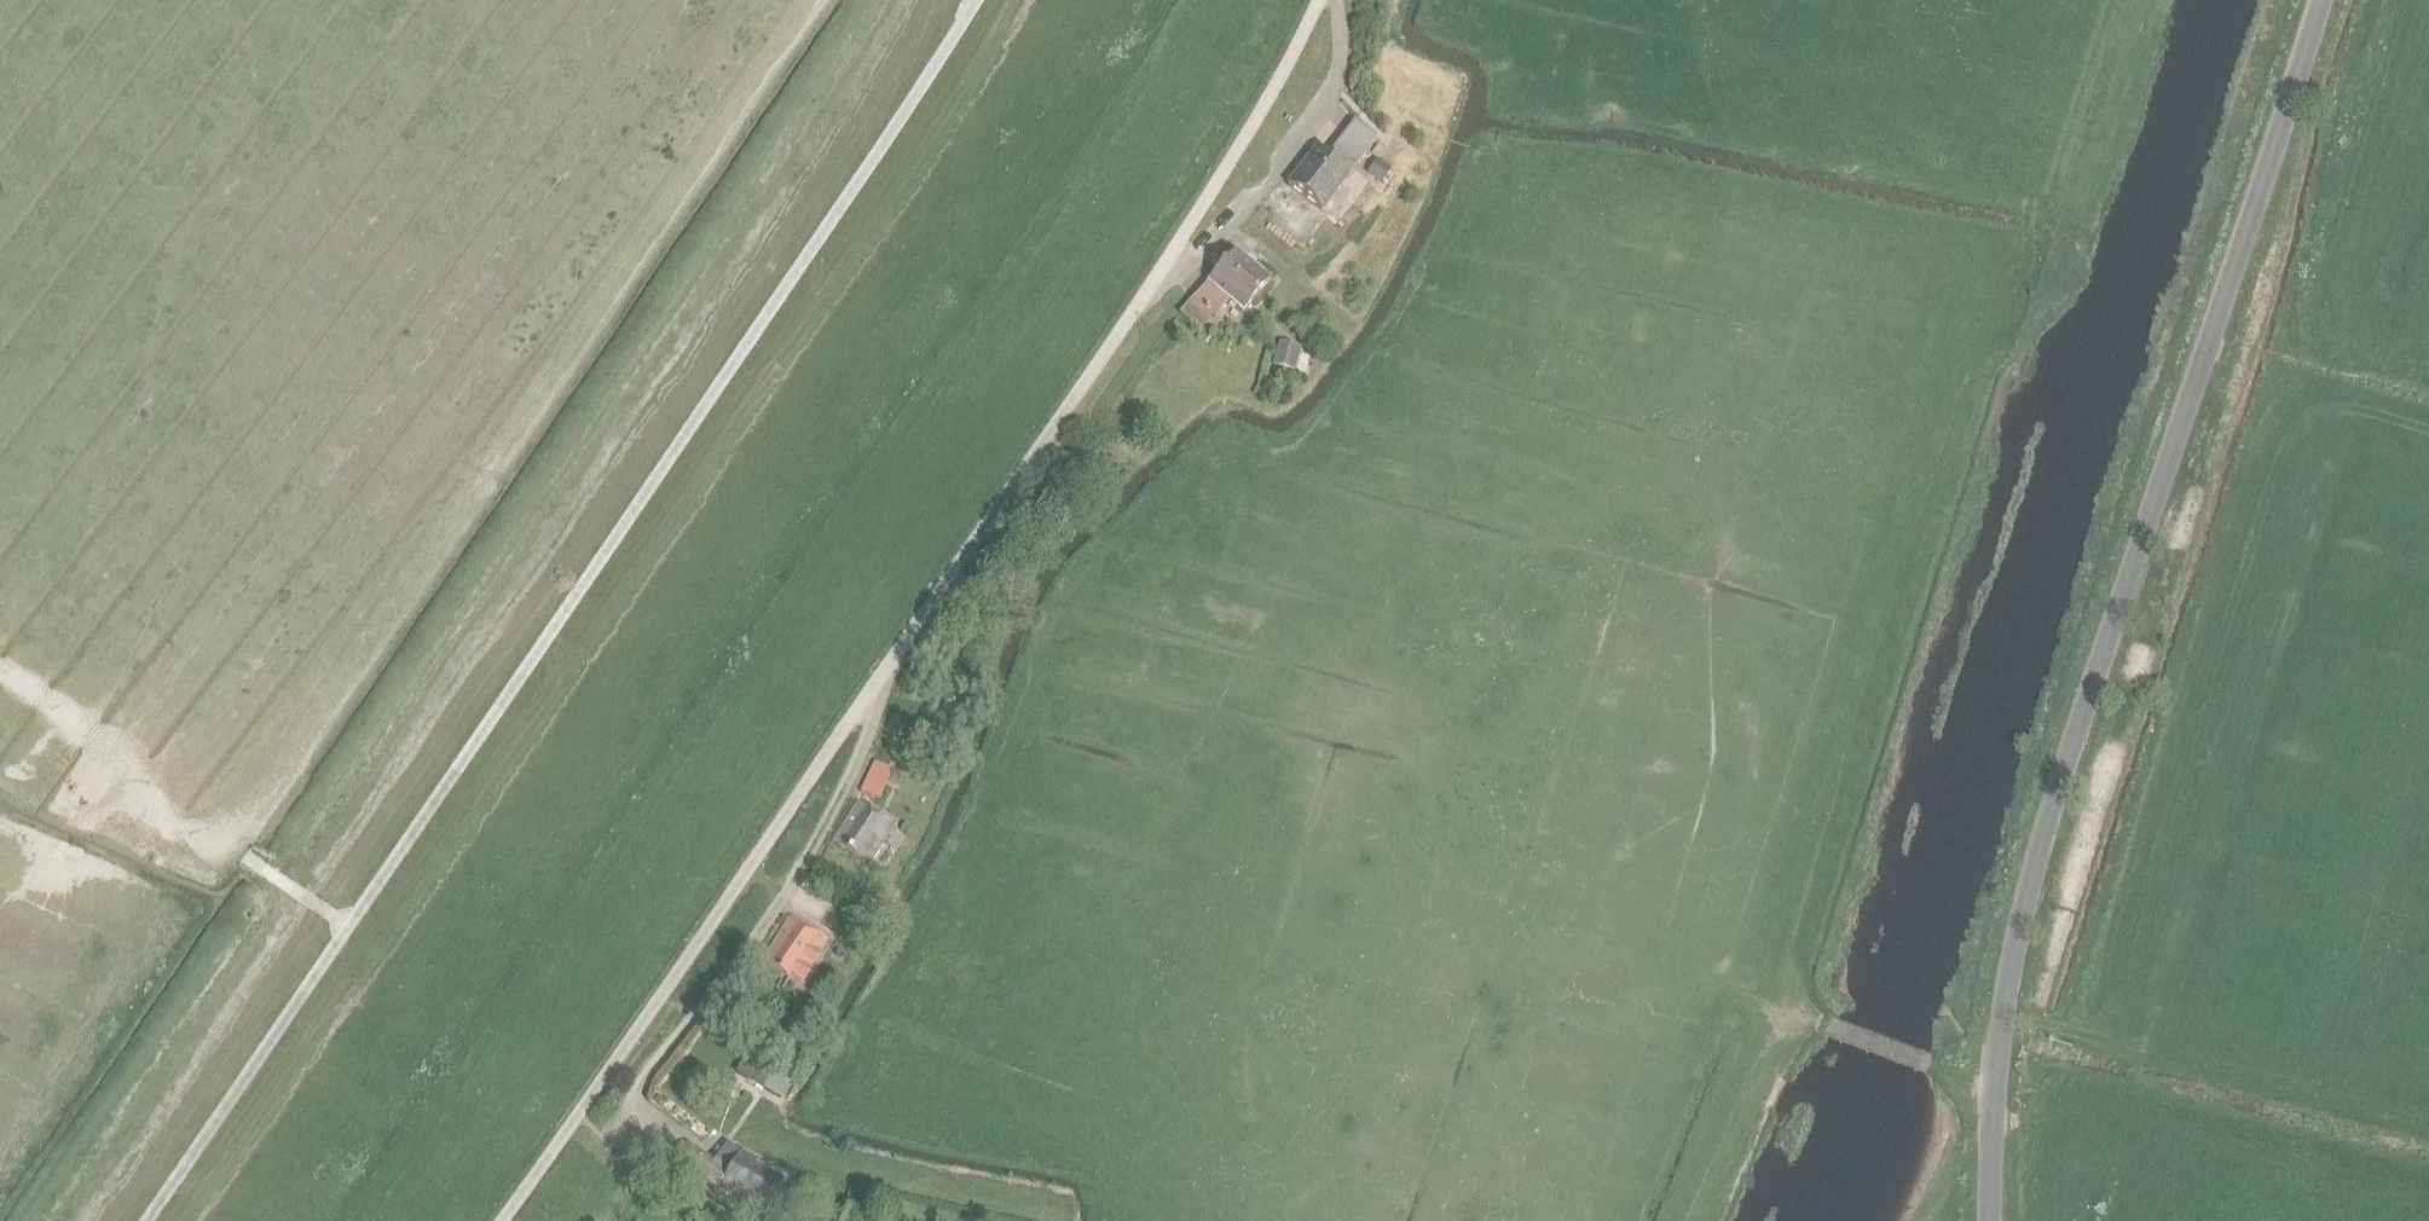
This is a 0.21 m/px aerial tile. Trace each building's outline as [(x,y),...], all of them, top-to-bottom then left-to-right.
[(1369,139),(1348,123),(1327,149),(1348,166),(1369,139)] [(1341,176),(1306,149),(1277,186),(1312,213),(1341,176)] [(1264,280),(1227,248),(1199,281),(1201,283),(1221,299),(1237,312),(1264,280)] [(1221,299),(1201,283),(1174,316),(1193,332),(1221,299)] [(1298,349),(1275,341),(1267,365),(1289,373),(1298,349)] [(888,769),(870,761),(856,791),(874,799),(888,769)] [(856,796),(832,838),(886,869),(910,827),(856,796)] [(825,941),(784,916),(760,954),(801,979),(825,941)] [(787,1170),(732,1136),(706,1178),(762,1212),(787,1170)]
